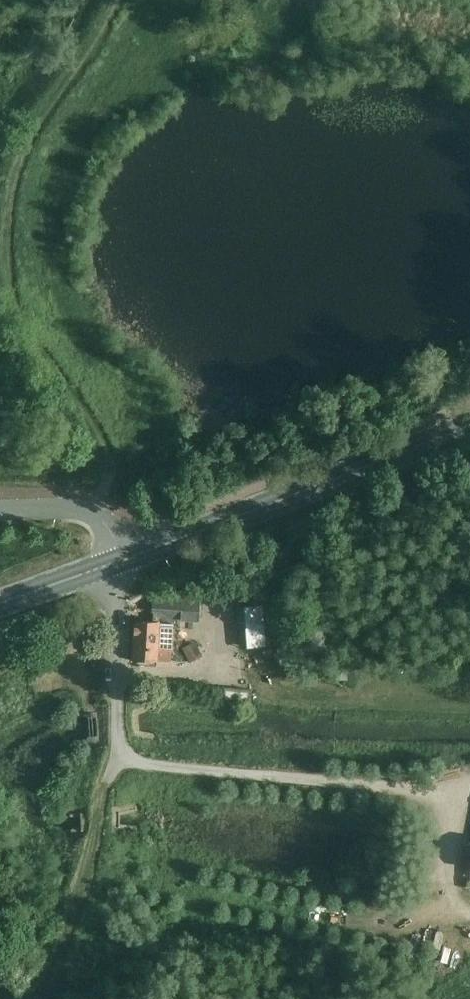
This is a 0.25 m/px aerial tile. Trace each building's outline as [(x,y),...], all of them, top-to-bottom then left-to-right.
[(212,583),(213,591),(221,590),(220,582),(212,583)] [(158,660),(159,618),(196,620),(197,600),(153,599),(152,622),(137,621),(133,621),(131,659),(136,660),(158,660)] [(237,621),(240,648),(265,645),(262,619),(237,621)]
